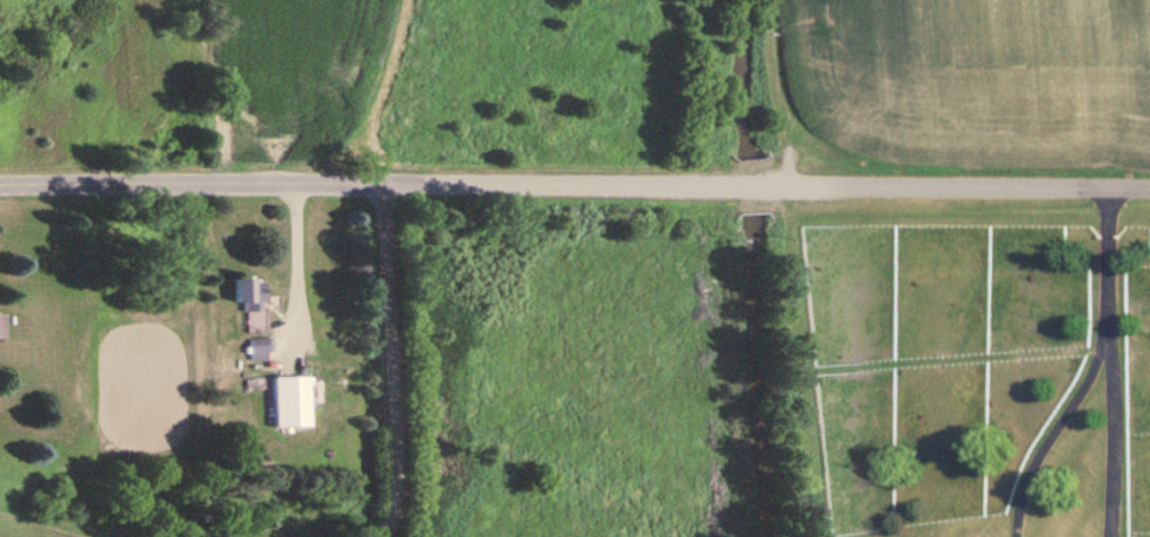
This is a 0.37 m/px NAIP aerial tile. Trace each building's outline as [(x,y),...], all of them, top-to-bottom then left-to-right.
[(239,309),(258,309),(257,276),(230,277),(230,301),(239,300),(239,309)] [(247,357),(268,357),(267,336),(246,337),(247,357)] [(269,375),(271,425),(304,424),(303,374),(269,375)]
